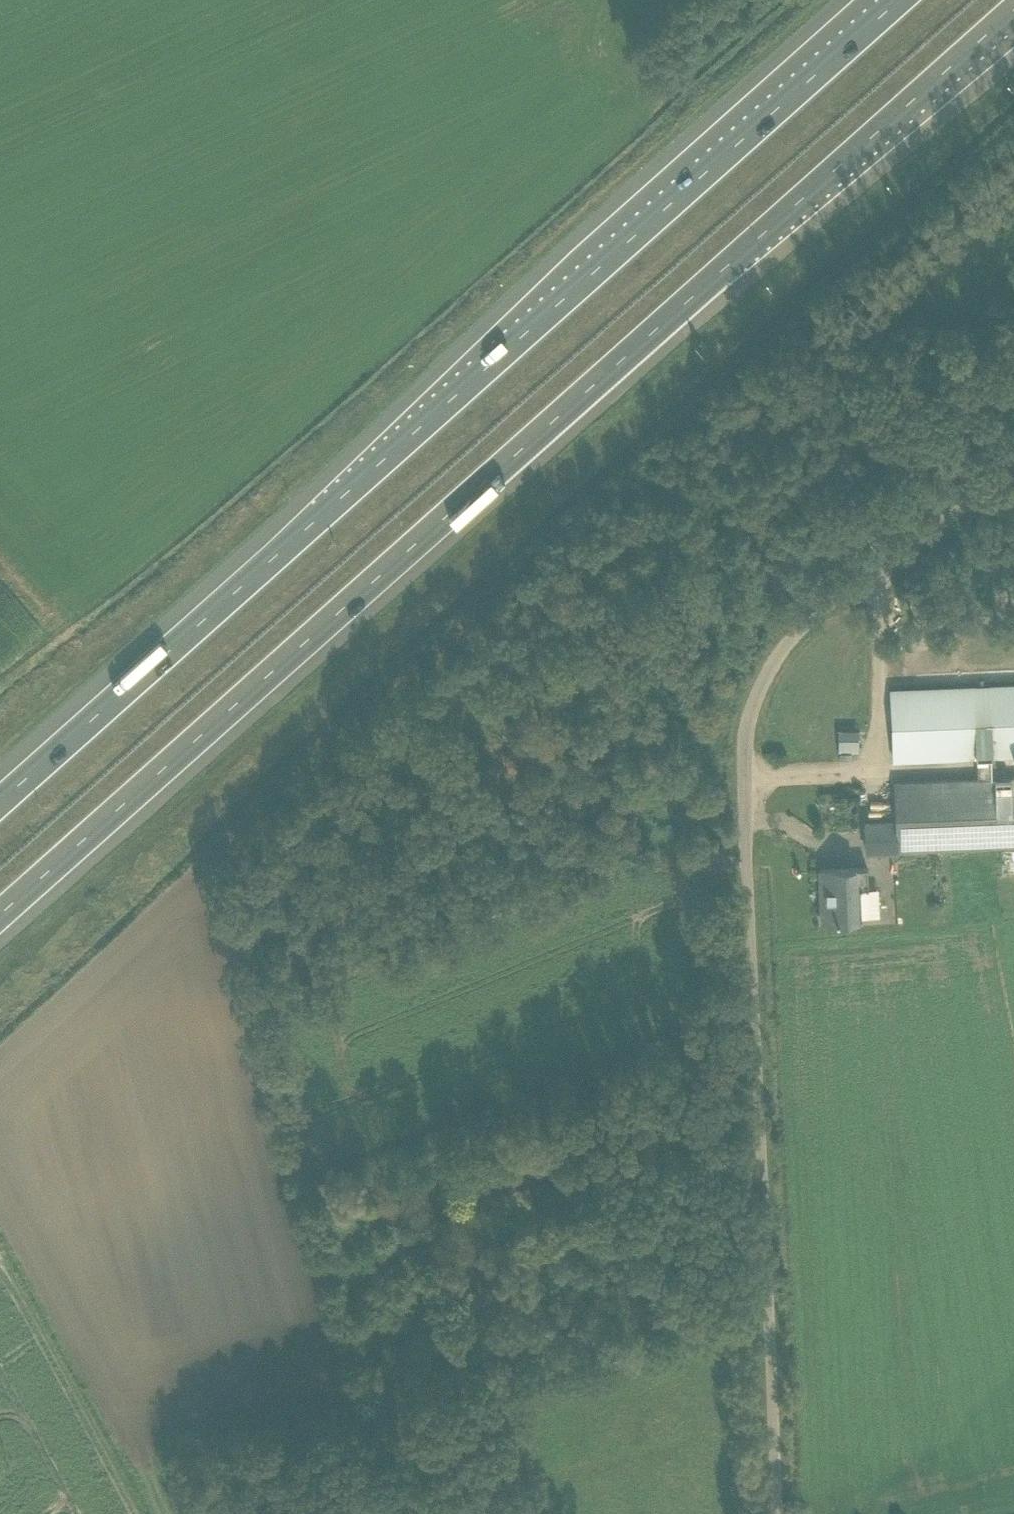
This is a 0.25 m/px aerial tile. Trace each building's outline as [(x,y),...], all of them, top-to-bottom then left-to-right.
[(866,852),(897,851),(897,850),(917,849),(1013,845),(1013,777),(995,778),(994,756),(1013,755),(1013,685),(891,690),(894,760),(977,757),(978,779),(895,782),(896,821),(865,822),(866,852)] [(859,727),(838,727),(838,750),(859,750),(859,727)] [(822,920),(822,922),(862,919),(860,889),(868,889),(867,867),(819,869),(820,890),(823,890),(824,921),(822,921),(822,920)] [(560,1228),(555,1217),(548,1220),(552,1231),(560,1228)]
